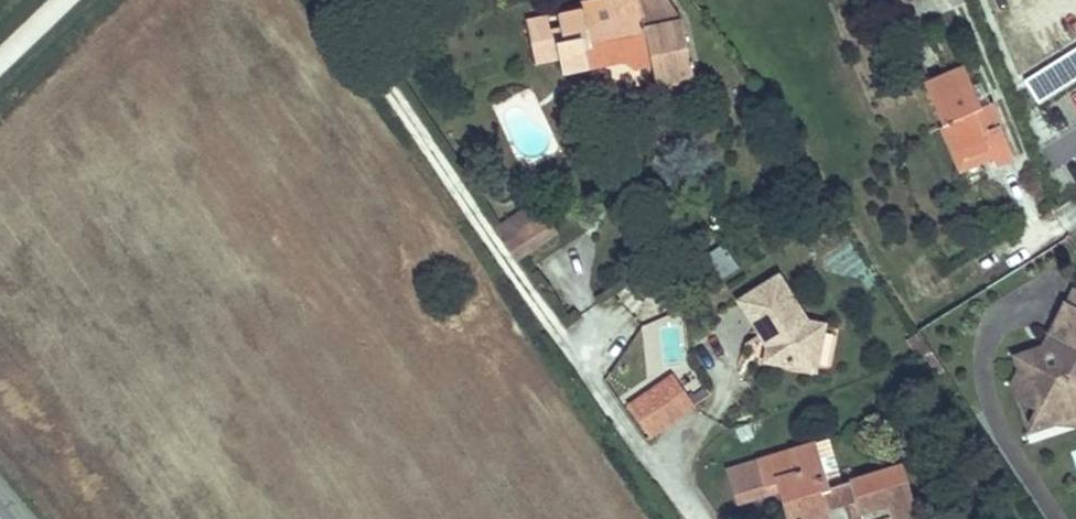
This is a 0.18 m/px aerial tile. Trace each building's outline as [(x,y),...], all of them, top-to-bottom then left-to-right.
[(651,42),(642,0),(588,0),(589,4),(583,5),(584,9),(559,14),(564,38),(558,39),(565,71),(590,66),(588,55),(651,42)] [(651,42),(659,81),(694,73),(684,22),(669,0),(642,0),(651,42)] [(1075,81),(1075,50),(1025,82),(1039,105),(1075,81)] [(923,81),(940,127),(949,123),(962,159),(989,149),(992,157),(994,164),(1012,157),(992,102),(981,106),(966,66),(923,81)] [(949,123),(940,127),(953,162),(956,170),(992,157),(989,149),(962,159),(949,123)] [(506,241),(519,259),(521,257),(547,239),(534,222),(506,241)] [(781,275),(739,302),(768,345),(765,360),(817,370),(826,321),(810,318),(781,275)] [(1066,302),(1050,334),(1061,339),(1055,352),(1044,346),(1015,356),(1019,367),(1011,382),(1016,396),(1038,407),(1036,412),(1054,422),(1073,414),(1075,409),(1075,308),(1066,302)] [(664,361),(687,359),(684,326),(662,328),(664,361)] [(1061,339),(1050,334),(1044,346),(1055,352),(1061,339)] [(674,375),(630,404),(651,436),(694,407),(674,375)] [(1054,422),(1075,425),(1075,409),(1073,414),(1054,422)] [(844,482),(832,438),(815,443),(828,487),(844,482)] [(815,443),(732,467),(741,498),(772,489),(769,480),(782,476),(784,485),(794,518),(830,518),(825,505),(852,497),(856,512),(892,501),(896,516),(914,510),(902,465),(844,482),(828,487),(815,443)] [(769,480),(772,489),(784,485),(782,476),(769,480)]
